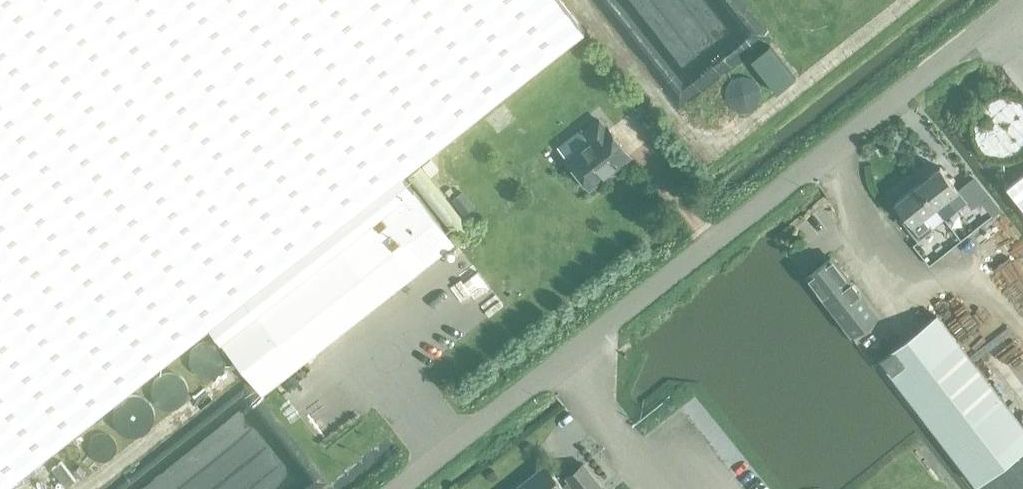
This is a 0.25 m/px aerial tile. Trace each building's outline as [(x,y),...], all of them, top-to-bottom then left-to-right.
[(209,326),(221,341),(414,189),(402,174),(584,31),(560,0),(0,0),(0,488),(2,488),(209,326)] [(576,175),(581,181),(585,182),(588,186),(629,154),(608,127),(606,128),(599,119),(584,132),(591,141),(567,159),(576,171),(576,175)] [(941,165),(918,183),(936,207),(948,198),(957,210),(968,201),(960,190),(941,165)] [(1007,185),(1022,205),(1022,172),(1007,185)] [(936,207),(918,183),(895,201),(904,213),(901,216),(919,240),(934,228),(924,216),(936,207)] [(414,189),(221,341),(261,392),(297,364),(454,240),(414,189)] [(463,190),(450,200),(463,216),(475,206),(463,190)] [(989,194),(982,200),(993,214),(1000,209),(989,194)] [(830,256),(807,274),(852,332),(876,314),(858,290),(859,290),(851,280),(850,281),(830,256)] [(977,484),(980,488),(1022,488),(1022,427),(936,314),(880,357),(977,484)] [(879,339),(872,345),(880,355),(890,346),(885,340),(879,339)] [(61,461),(52,468),(67,486),(75,479),(61,461)] [(574,485),(577,488),(598,488),(602,485),(584,462),(567,475),(569,479),(563,484),(546,462),(512,488),(569,488),(574,485)]
